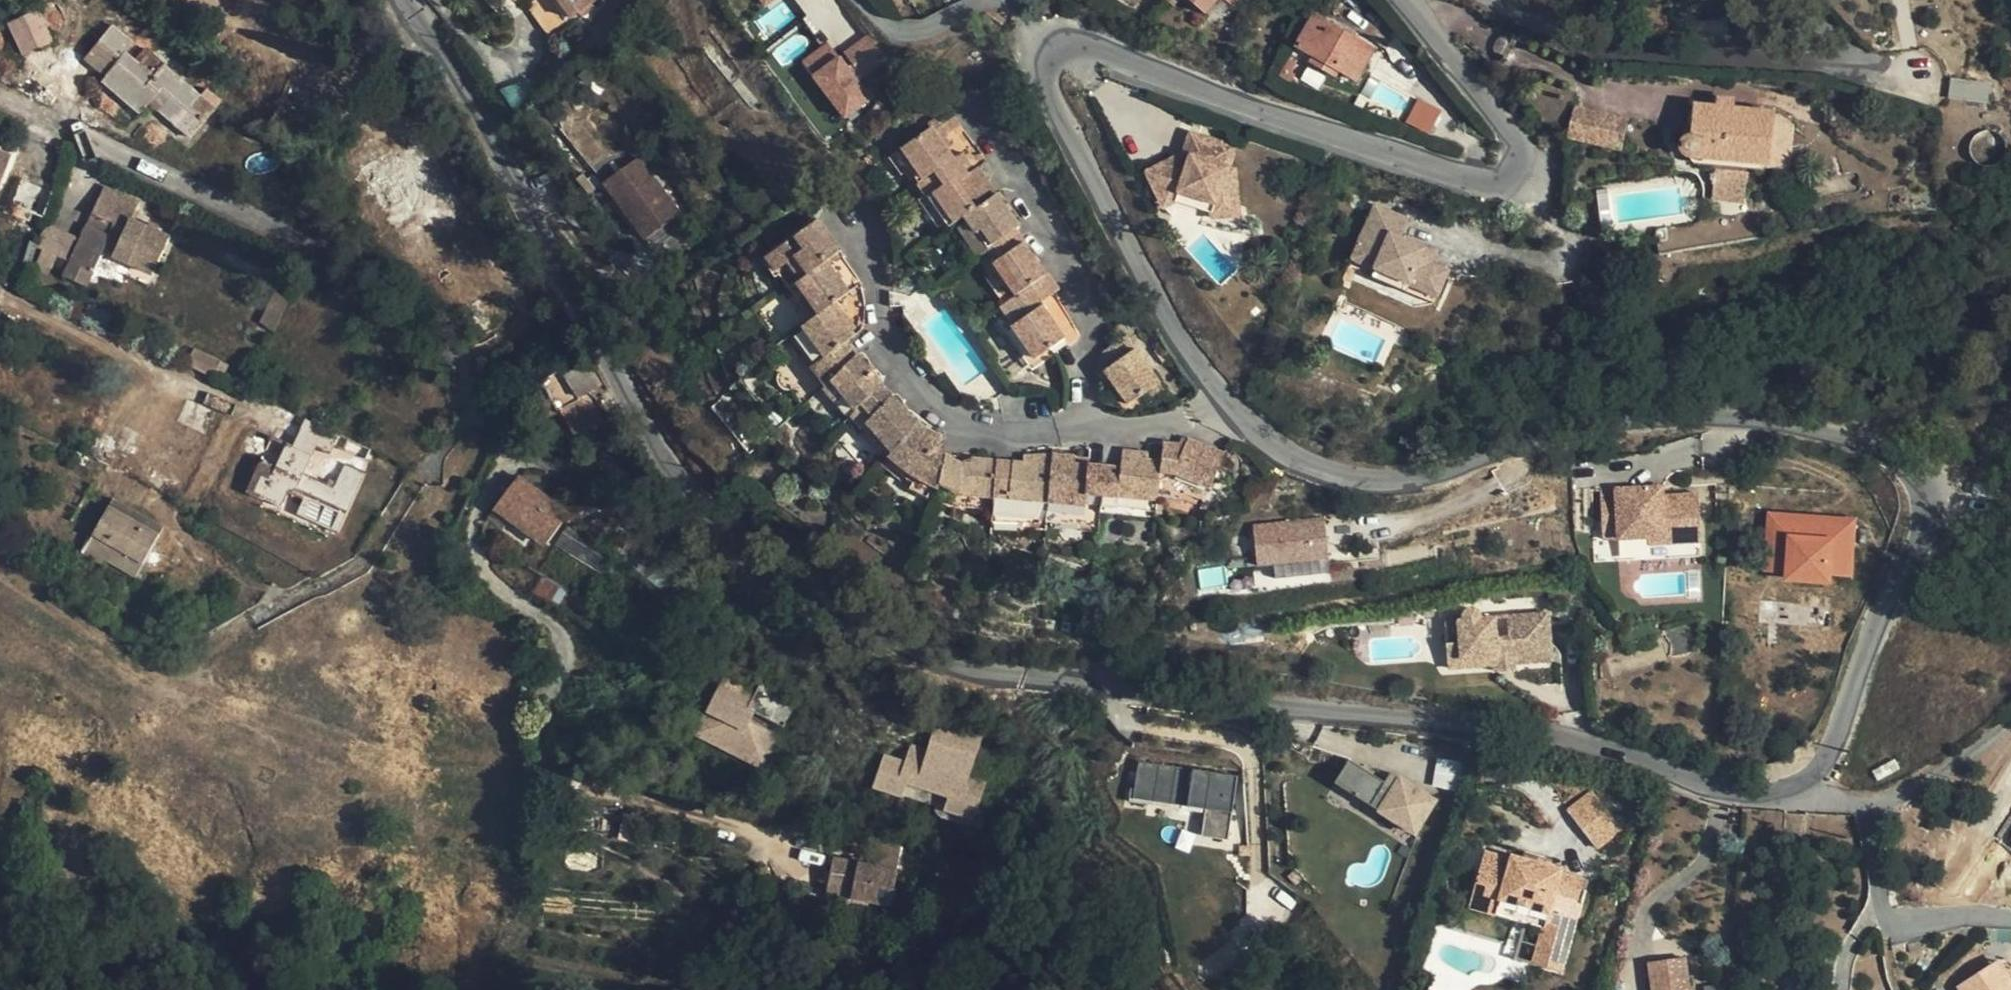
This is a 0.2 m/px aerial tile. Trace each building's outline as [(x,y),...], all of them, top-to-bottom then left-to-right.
[(568,16),(557,0),(533,0),(527,5),(546,33),(568,16)] [(570,17),(595,1),(594,0),(558,0),(570,17)] [(1218,0),(1189,0),(1206,14),(1218,0)] [(13,31),(39,15),(35,8),(8,24),(13,31)] [(53,37),(39,15),(13,31),(26,52),(53,37)] [(1374,49),(1313,16),(1296,46),(1313,56),(1309,62),(1334,76),(1338,70),(1356,80),(1374,49)] [(192,105),(200,94),(163,64),(154,75),(125,51),(132,42),(112,25),(86,57),(106,74),(102,79),(141,112),(149,102),(155,96),(163,103),(158,110),(190,136),(207,116),(192,105)] [(860,80),(888,58),(867,31),(839,53),(860,80)] [(799,61),(844,120),(870,100),(826,41),(799,61)] [(215,107),(200,94),(192,105),(207,116),(215,107)] [(149,102),(158,110),(163,103),(155,96),(149,102)] [(1953,97),(1951,116),(1993,120),(1995,102),(1953,97)] [(1417,98),(1406,122),(1430,133),(1441,109),(1417,98)] [(1715,107),(1695,105),(1693,136),(1689,136),(1685,137),(1683,138),(1681,141),(1680,144),(1679,147),(1680,151),(1681,155),(1684,157),(1689,159),(1766,166),(1772,113),(1734,108),(1734,100),(1716,98),(1715,107)] [(954,158),(946,146),(940,138),(946,135),(958,125),(948,110),(929,123),(931,127),(887,158),(900,175),(905,174),(910,181),(914,179),(922,191),(915,196),(940,233),(957,222),(960,227),(958,229),(964,239),(959,242),(971,260),(975,257),(984,270),(981,272),(1003,305),(991,313),(1027,365),(1064,338),(1039,303),(1059,289),(1048,273),(1046,275),(1015,229),(1018,226),(978,168),(975,169),(969,174),(956,156),(954,158)] [(1631,122),(1579,111),(1572,144),(1623,155),(1631,122)] [(951,143),(946,135),(940,138),(946,146),(951,143)] [(1223,171),(1229,152),(1185,138),(1178,159),(1185,161),(1182,171),(1165,166),(1148,175),(1157,193),(1174,198),(1176,193),(1195,199),(1193,204),(1210,209),(1207,220),(1207,223),(1235,220),(1230,174),(1223,171)] [(420,147),(397,161),(391,152),(362,169),(387,212),(407,201),(415,214),(448,195),(420,147)] [(15,156),(0,150),(0,194),(1,195),(47,213),(56,191),(9,173),(15,156)] [(963,151),(956,156),(969,174),(975,169),(963,151)] [(635,157),(600,182),(641,238),(676,212),(635,157)] [(1178,159),(1165,166),(1182,171),(1185,161),(1178,159)] [(1747,173),(1717,170),(1715,197),(1744,200),(1747,173)] [(1157,193),(1148,175),(1142,178),(1159,214),(1171,207),(1207,220),(1210,209),(1193,204),(1195,199),(1176,193),(1174,198),(1157,193)] [(80,252),(76,260),(99,270),(109,249),(137,262),(159,272),(175,239),(168,236),(171,230),(157,224),(153,229),(137,222),(146,201),(109,186),(97,214),(106,218),(101,228),(93,224),(80,252)] [(1396,240),(1404,222),(1371,206),(1355,243),(1377,253),(1370,271),(1404,286),(1403,287),(1432,300),(1443,273),(1427,266),(1417,261),(1421,251),(1396,240)] [(97,214),(93,224),(101,228),(106,218),(97,214)] [(1224,454),(1187,439),(1185,446),(1177,445),(1163,444),(1160,461),(1146,460),(1122,458),(1121,468),(1073,464),(1051,462),(1050,465),(1023,463),(1013,462),(1009,500),(993,498),(996,461),(973,458),(972,465),(960,463),(945,456),(933,450),(941,437),(916,425),(882,384),(848,340),(854,335),(850,329),(841,317),(846,313),(837,300),(849,290),(827,259),(823,254),(837,244),(818,217),(765,255),(810,318),(792,333),(814,364),(810,367),(826,387),(823,390),(848,421),(853,417),(862,428),(859,434),(884,463),(906,483),(958,510),(992,514),(991,523),(1097,534),(1100,514),(1154,518),(1157,497),(1180,500),(1201,507),(1224,454)] [(74,249),(80,252),(86,238),(45,219),(37,243),(71,257),(74,249)] [(1377,253),(1355,243),(1347,262),(1370,271),(1377,253)] [(841,249),(837,244),(823,254),(827,259),(841,249)] [(71,257),(76,260),(80,252),(74,249),(71,257)] [(1431,256),(1421,251),(1417,261),(1427,266),(1431,256)] [(152,286),(159,272),(137,262),(131,276),(152,286)] [(1404,286),(1370,271),(1366,280),(1401,294),(1403,287),(1404,286)] [(290,303),(277,295),(260,323),(272,330),(290,303)] [(855,325),(846,313),(841,317),(850,329),(855,325)] [(1113,366),(1105,371),(1115,387),(1128,407),(1143,398),(1160,387),(1126,337),(1104,352),(1113,366)] [(591,393),(580,400),(564,371),(544,382),(560,413),(563,411),(576,436),(595,425),(591,418),(602,412),(591,393)] [(1108,391),(1115,387),(1105,371),(1098,376),(1108,391)] [(1166,396),(1160,387),(1143,398),(1157,404),(1166,396)] [(311,420),(306,418),(294,445),(313,454),(317,446),(310,437),(311,420)] [(341,434),(311,420),(310,437),(317,446),(332,454),(341,434)] [(107,438),(96,432),(89,447),(100,452),(107,438)] [(273,435),(264,456),(281,463),(290,443),(273,435)] [(1181,436),(1177,445),(1185,446),(1187,439),(1181,436)] [(945,456),(941,437),(933,450),(945,456)] [(281,463),(264,456),(248,491),(267,499),(284,507),(286,504),(290,494),(304,500),(300,511),(299,514),(332,529),(340,533),(367,473),(347,463),(336,487),(317,478),(313,483),(303,478),(305,472),(313,454),(294,445),(290,443),(281,463)] [(1123,449),(1122,458),(1146,460),(1147,452),(1123,449)] [(1051,462),(1051,454),(1024,456),(1023,463),(1050,465),(1051,462)] [(1074,455),(1051,454),(1051,462),(1073,464),(1074,455)] [(1273,473),(1266,468),(1263,474),(1270,478),(1273,473)] [(317,478),(305,472),(303,478),(313,483),(317,478)] [(519,476),(494,509),(510,520),(545,546),(570,512),(519,476)] [(1661,486),(1599,487),(1600,518),(1616,517),(1616,537),(1646,536),(1646,544),(1699,543),(1698,495),(1662,496),(1661,486)] [(154,519),(114,497),(111,504),(151,526),(154,519)] [(300,511),(286,504),(284,507),(267,499),(262,507),(327,538),(332,529),(299,514),(300,511)] [(94,534),(145,562),(165,526),(154,519),(151,526),(111,504),(94,534)] [(504,527),(510,520),(494,509),(489,516),(504,527)] [(1616,517),(1600,518),(1600,537),(1616,537),(1616,517)] [(1849,528),(1767,517),(1762,551),(1783,554),(1781,573),(1780,581),(1819,586),(1820,579),(1842,581),(1849,528)] [(1315,519),(1244,528),(1249,568),(1321,559),(1315,519)] [(138,575),(145,562),(94,534),(84,552),(106,563),(107,559),(138,575)] [(1783,554),(1762,551),(1759,571),(1781,573),(1783,554)] [(1498,640),(1496,619),(1480,621),(1479,618),(1477,615),(1474,614),(1472,615),(1470,615),(1468,616),(1466,619),(1465,622),(1446,624),(1448,648),(1462,646),(1463,662),(1491,659),(1492,667),(1496,667),(1500,666),(1500,663),(1515,662),(1515,665),(1553,661),(1549,614),(1510,618),(1513,639),(1498,640)] [(1463,662),(1462,646),(1448,648),(1450,671),(1492,667),(1491,659),(1463,662)] [(1498,682),(1521,679),(1519,664),(1515,665),(1515,662),(1500,663),(1500,666),(1496,667),(1498,682)] [(778,753),(805,698),(762,678),(755,693),(730,681),(704,736),(758,762),(765,747),(778,753)] [(970,774),(982,739),(936,725),(927,754),(911,749),(909,756),(916,758),(913,768),(884,759),(874,790),(903,798),(908,785),(950,798),(946,811),(975,820),(987,779),(970,774)] [(771,768),(778,753),(765,747),(758,762),(771,768)] [(1352,758),(1337,781),(1403,823),(1408,815),(1422,824),(1437,799),(1402,777),(1396,786),(1387,780),(1352,758)] [(1464,763),(1438,759),(1433,785),(1460,789),(1464,763)] [(1131,804),(1204,815),(1200,841),(1231,846),(1242,778),(1138,762),(1131,804)] [(1387,780),(1396,786),(1402,777),(1393,771),(1387,780)] [(1621,827),(1592,790),(1568,809),(1596,846),(1621,827)] [(1408,815),(1403,823),(1416,832),(1422,824),(1408,815)] [(883,849),(879,863),(901,869),(905,855),(883,849)] [(1524,858),(1511,855),(1509,859),(1484,852),(1478,871),(1503,878),(1498,903),(1545,916),(1542,927),(1537,951),(1563,959),(1575,918),(1556,912),(1561,894),(1580,898),(1586,879),(1559,872),(1560,868),(1547,864),(1546,868),(1524,861),(1524,858)] [(1524,858),(1524,861),(1546,868),(1547,864),(1548,859),(1527,852),(1524,858)] [(901,869),(879,863),(876,872),(838,861),(829,894),(852,900),(851,903),(867,907),(869,902),(890,907),(901,869)] [(1469,907),(1542,927),(1545,916),(1498,903),(1503,878),(1478,871),(1469,907)] [(1920,940),(1908,944),(1909,953),(1922,949),(1920,940)] [(1563,959),(1537,951),(1534,962),(1561,969),(1563,959)] [(1649,961),(1653,981),(1687,977),(1685,957),(1649,961)] [(2000,960),(1983,971),(1987,978),(2004,967),(2000,960)] [(1983,971),(1959,987),(1961,989),(2010,989),(2010,977),(2004,967),(1987,978),(1983,971)] [(1654,989),(1689,989),(1687,977),(1653,981),(1654,989)]
